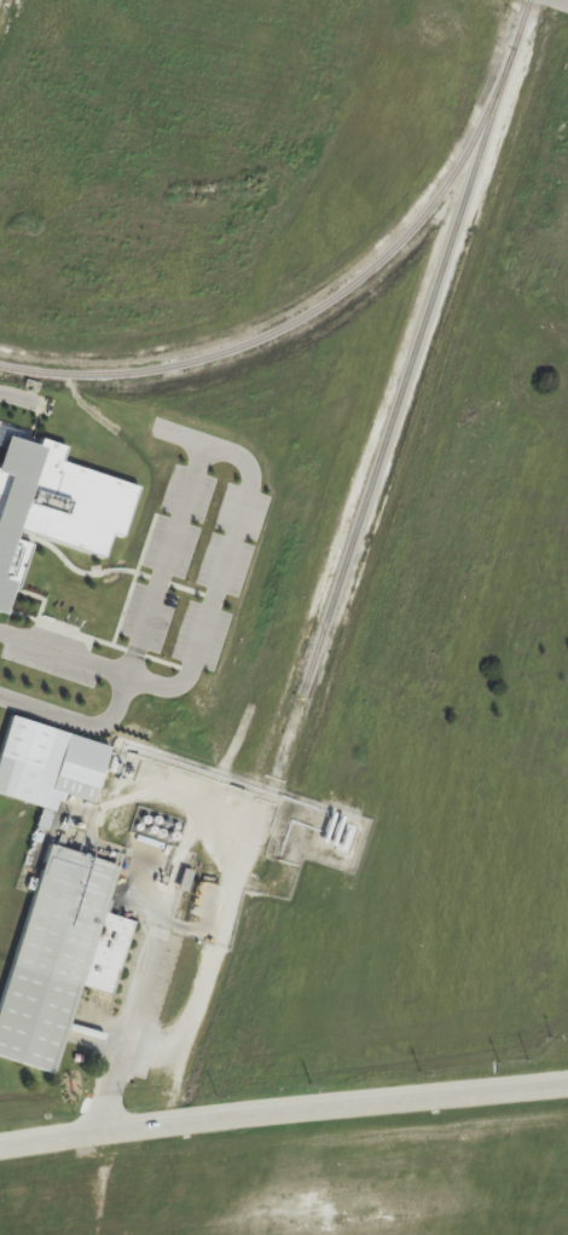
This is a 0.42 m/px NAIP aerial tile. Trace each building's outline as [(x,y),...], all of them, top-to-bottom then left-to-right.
[(41,767),(0,757),(0,796),(31,804),(41,767)] [(103,772),(60,759),(50,790),(93,803),(103,772)] [(132,921),(104,913),(117,864),(41,843),(0,999),(0,1057),(53,1072),(76,985),(112,994),(132,921)]
